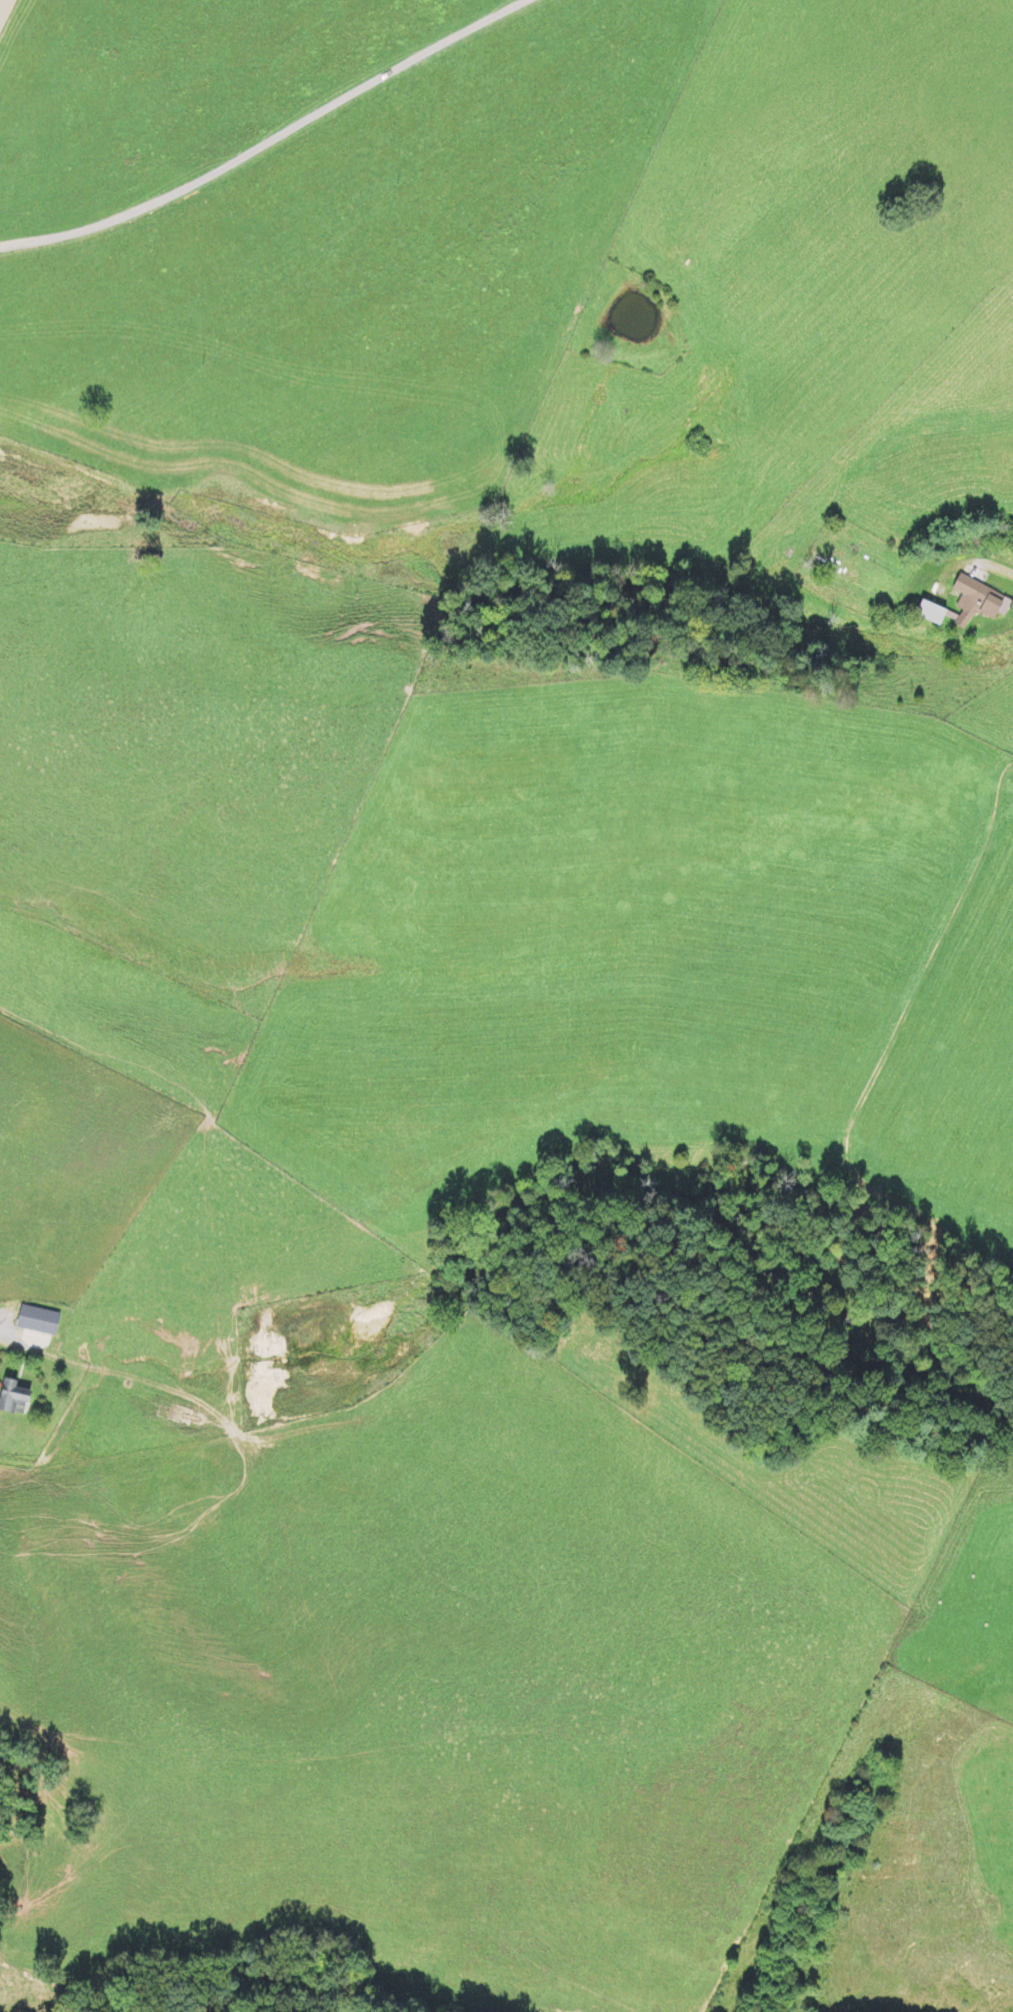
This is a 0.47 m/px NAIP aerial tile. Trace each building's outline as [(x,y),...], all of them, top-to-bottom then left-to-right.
[(1011,597),(957,577),(952,590),(961,594),(954,613),(921,601),(915,617),(941,627),(944,621),(966,629),(973,610),(1002,621),(1011,597)] [(55,1336),(60,1313),(21,1304),(16,1327),(55,1336)] [(26,1415),(30,1395),(15,1392),(17,1380),(3,1378),(0,1397),(0,1411),(26,1415)]
